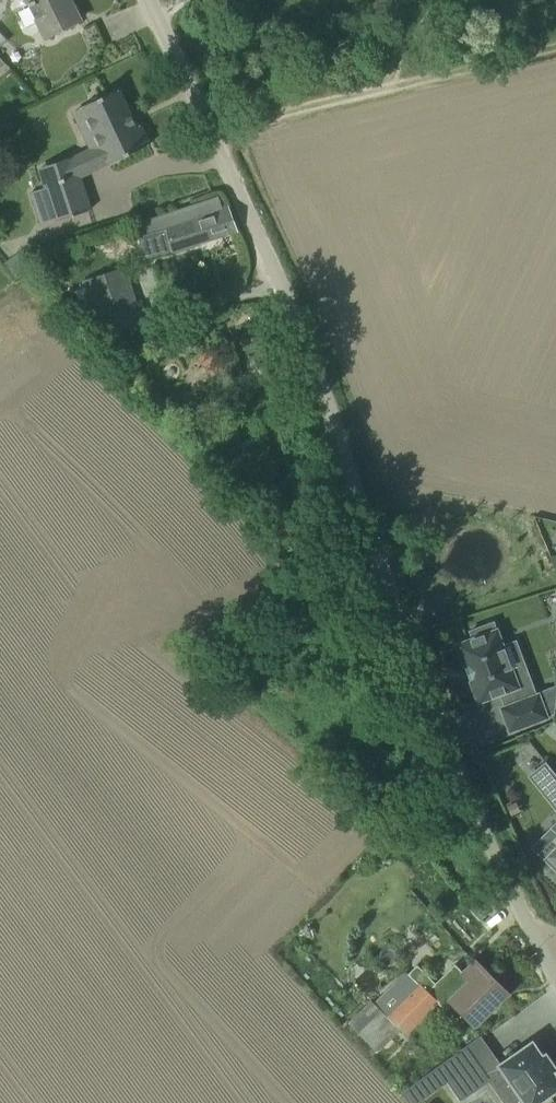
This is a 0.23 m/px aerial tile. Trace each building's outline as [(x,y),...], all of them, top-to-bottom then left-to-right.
[(44,37),(80,19),(79,18),(73,21),(65,6),(71,3),(71,4),(73,4),(71,0),(25,0),(44,37)] [(92,128),(84,132),(92,149),(81,154),(89,171),(108,162),(109,163),(149,144),(139,124),(135,126),(118,89),(82,106),(92,128)] [(88,176),(34,193),(44,226),(99,209),(88,176)] [(190,206),(149,219),(135,223),(145,259),(159,255),(237,229),(229,206),(222,208),(218,196),(191,207),(190,206)] [(123,266),(81,279),(86,295),(79,297),(87,324),(95,322),(99,334),(141,320),(123,266)] [(510,730),(545,717),(536,692),(527,666),(512,672),(493,621),(470,630),(473,639),(458,644),(466,666),(465,666),(466,669),(467,668),(470,676),(469,677),(470,679),(471,679),(479,701),(500,693),(505,706),(502,707),(510,730)] [(536,692),(545,717),(554,713),(555,700),(555,685),(536,692)] [(544,858),(542,856),(541,857),(555,871),(555,846),(544,858)] [(509,993),(475,959),(461,972),(468,979),(448,999),(475,1026),(509,993)] [(370,999),(347,1021),(378,1052),(392,1037),(400,1029),(406,1034),(439,1001),(419,982),(417,984),(405,972),(374,1003),(370,999)] [(525,1102),(536,1102),(555,1089),(555,1077),(552,1071),(555,1069),(545,1055),(542,1057),(532,1042),(500,1064),(479,1036),(437,1069),(460,1101),(503,1070),(525,1102)]
